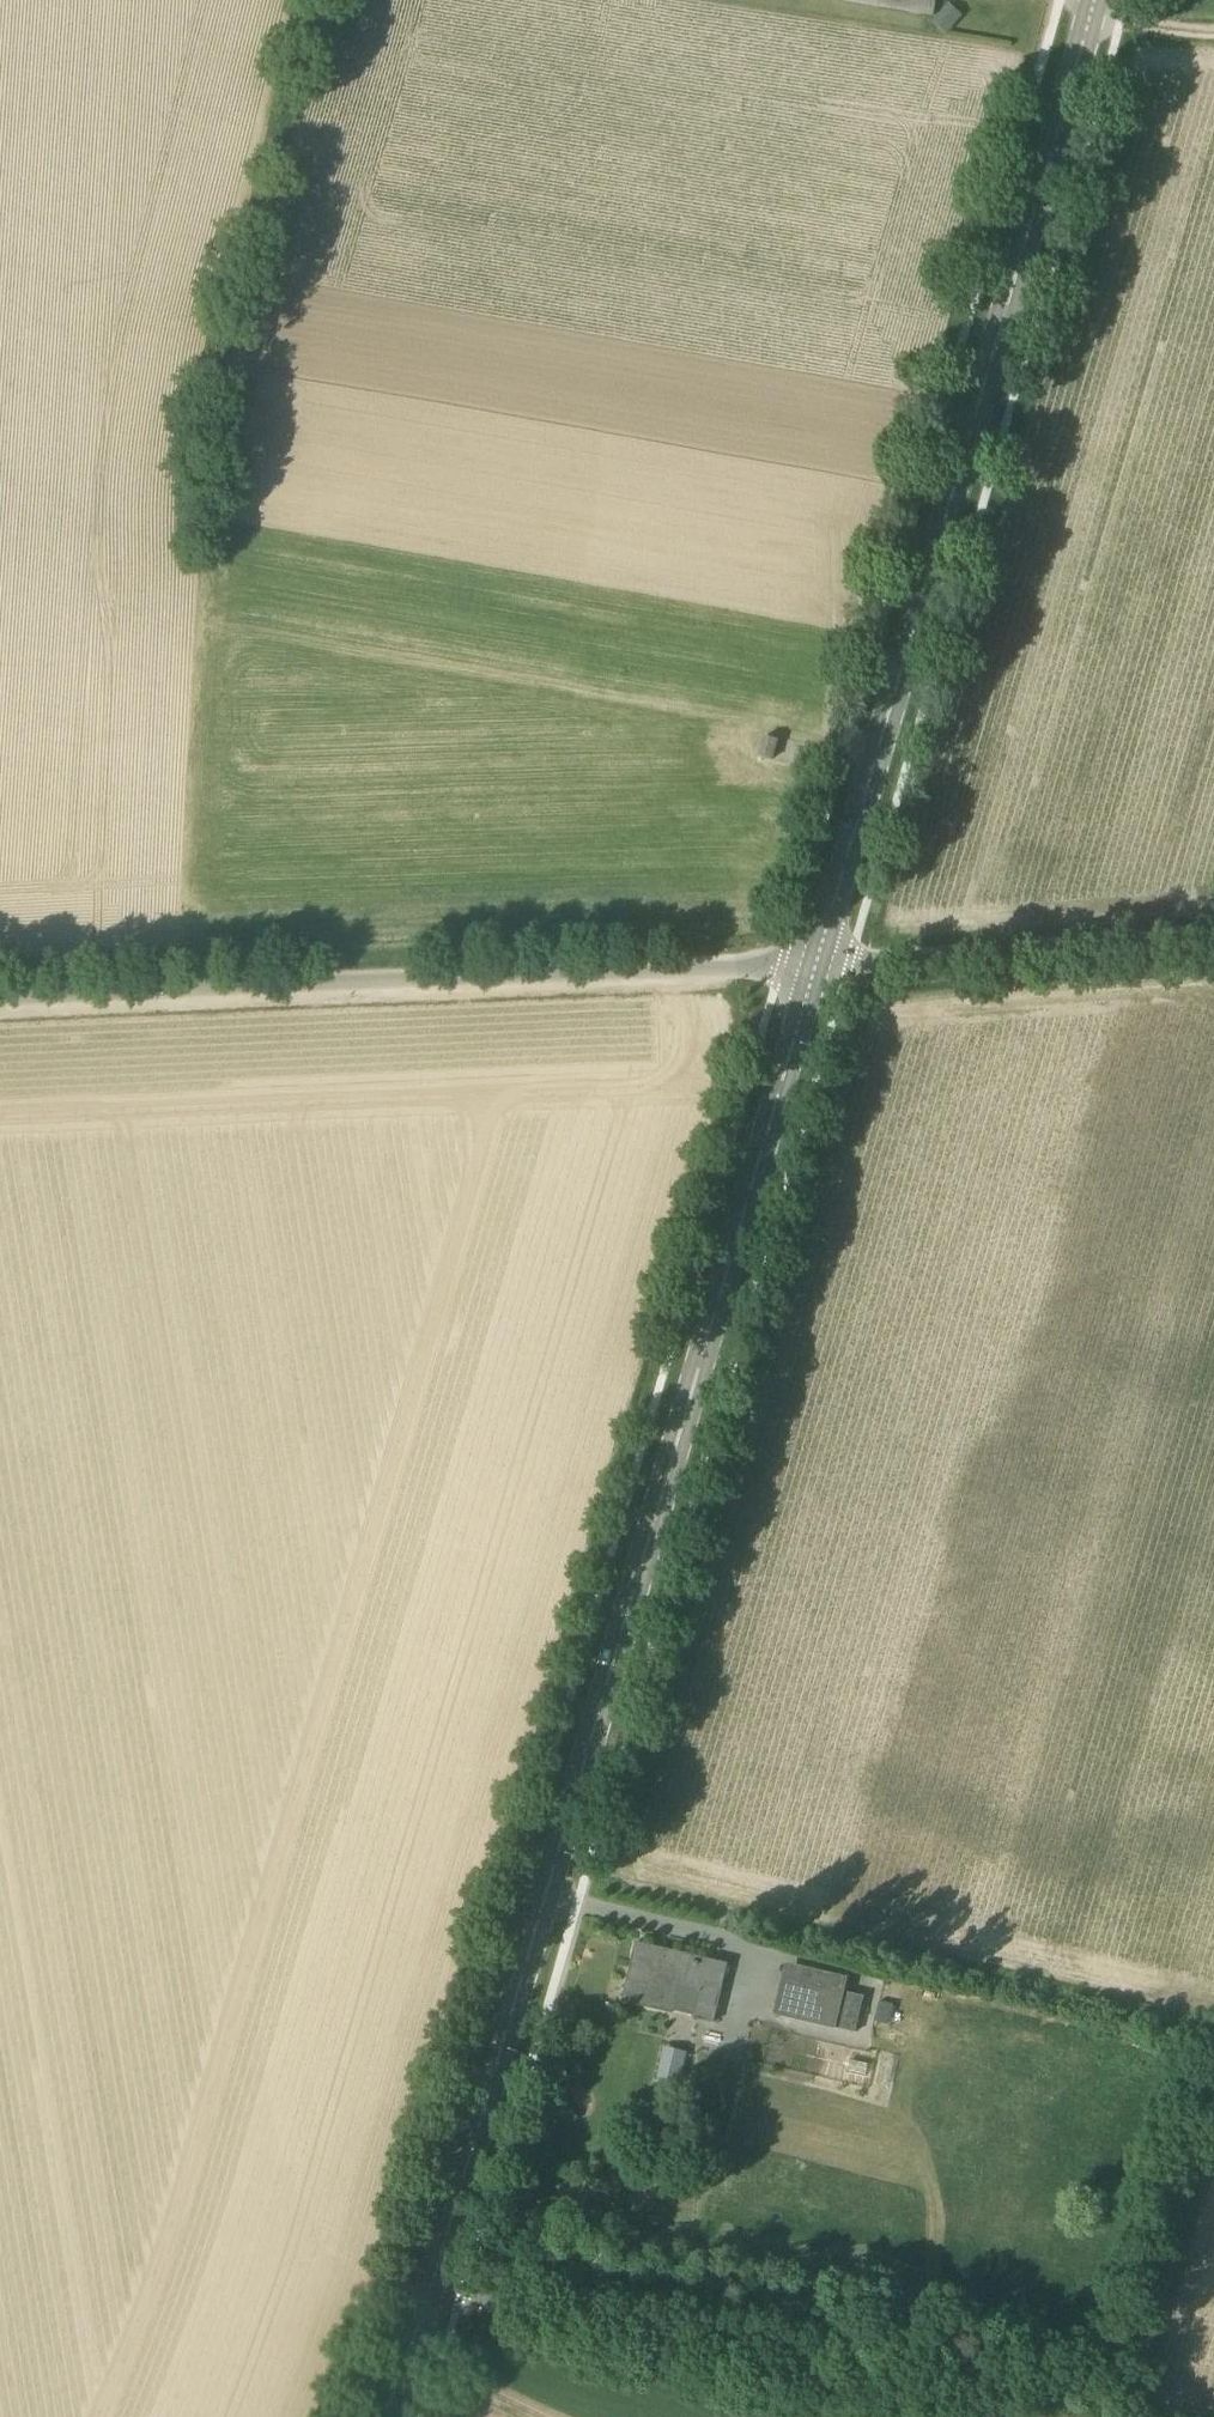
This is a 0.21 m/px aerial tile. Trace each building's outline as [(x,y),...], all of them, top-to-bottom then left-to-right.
[(937,0),(847,0),(934,16),(937,0)] [(944,36),(946,34),(956,24),(942,12),(931,24),(944,36)] [(772,760),(777,740),(765,736),(760,757),(772,760)] [(714,2023),(728,1964),(637,1942),(623,2001),(624,2002),(624,2000),(673,2012),(673,2011),(672,2011),(673,2008),(696,2013),(695,2017),(694,2017),(694,2018),(714,2023)] [(775,2015),(838,2029),(846,1992),(783,1978),(775,2015)]
